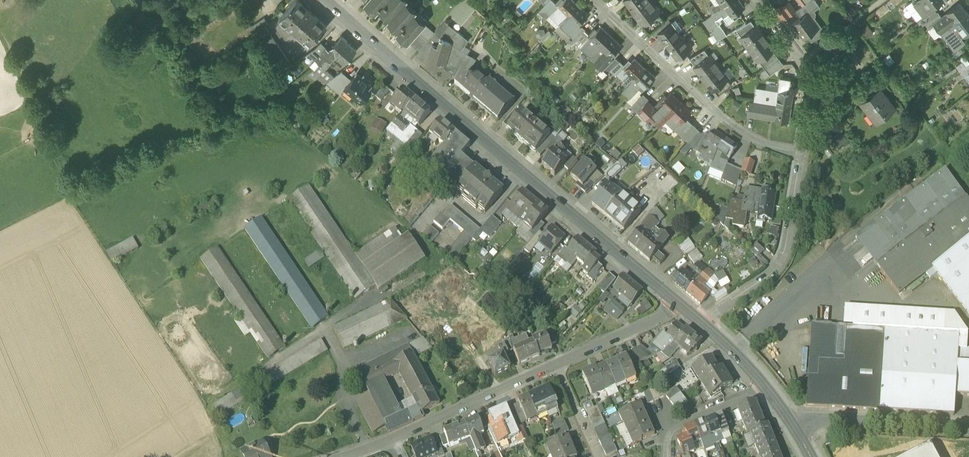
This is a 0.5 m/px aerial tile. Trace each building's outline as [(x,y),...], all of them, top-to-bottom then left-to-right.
[(310,45),(326,27),(296,0),(280,18),(310,45)] [(390,19),(404,3),(406,1),(405,0),(367,0),(365,2),(364,3),(376,13),(379,10),(390,19)] [(467,0),(460,0),(451,11),(460,18),(458,21),(457,22),(461,24),(475,7),(467,0)] [(544,20),(546,18),(550,14),(558,6),(558,5),(556,3),(553,0),(548,0),(544,4),(538,11),(543,15),(541,17),(544,20)] [(558,6),(567,15),(578,5),(573,0),(563,0),(562,1),(558,5),(558,6)] [(634,12),(650,0),(624,0),(634,12)] [(651,0),(650,0),(634,12),(643,25),(645,24),(659,14),(654,8),(656,7),(651,0)] [(739,0),(731,0),(722,6),(712,14),(704,20),(710,30),(719,24),(721,22),(719,20),(723,17),(728,24),(734,19),(740,15),(738,12),(744,7),(739,0)] [(815,0),(810,0),(805,4),(810,10),(818,4),(815,0)] [(918,19),(934,7),(941,2),(939,0),(912,0),(907,4),(918,19)] [(414,8),(406,1),(404,3),(412,11),(414,8)] [(776,10),(783,18),(795,10),(788,1),(776,10)] [(412,11),(404,3),(390,19),(388,21),(398,31),(396,33),(408,43),(409,42),(418,31),(425,23),(426,23),(425,22),(423,24),(415,17),(417,15),(415,13),(417,11),(414,8),(412,11)] [(708,8),(712,14),(722,6),(720,3),(715,6),(714,4),(708,8)] [(941,34),(951,26),(949,23),(958,17),(959,17),(966,12),(959,3),(941,17),(936,21),(933,23),(934,25),(939,31),(941,34)] [(795,10),(800,17),(805,14),(806,14),(809,12),(810,11),(810,10),(805,4),(795,10)] [(588,14),(578,5),(567,15),(560,23),(571,34),(572,35),(581,25),(586,20),(584,18),(588,14)] [(560,23),(567,15),(558,6),(550,14),(559,24),(560,23)] [(918,19),(922,25),(925,23),(938,13),(934,7),(918,19)] [(449,14),(458,21),(460,18),(451,11),(449,14)] [(820,27),(809,12),(806,14),(816,29),(820,27)] [(966,12),(959,17),(958,17),(949,23),(951,26),(941,34),(954,50),(959,47),(963,43),(960,39),(968,32),(968,16),(966,12)] [(925,23),(929,29),(934,25),(933,23),(936,21),(941,17),(938,13),(925,23)] [(550,14),(546,18),(556,27),(559,24),(550,14)] [(645,24),(649,30),(660,23),(663,20),(659,14),(645,24)] [(793,22),(804,38),(808,36),(816,29),(806,14),(805,14),(800,17),(793,22)] [(425,22),(417,15),(415,17),(423,24),(425,22)] [(676,19),(671,23),(677,32),(682,28),(676,19)] [(434,32),(428,39),(426,42),(432,46),(435,37),(451,41),(450,43),(461,50),(462,50),(464,45),(468,40),(444,20),(434,32)] [(736,29),(741,36),(755,26),(751,20),(736,29)] [(434,32),(425,23),(418,31),(428,39),(434,32)] [(560,23),(559,24),(556,27),(555,29),(571,45),(574,42),(569,37),(571,34),(560,23)] [(663,28),(660,23),(649,30),(653,36),(658,32),(663,28)] [(658,32),(668,47),(681,37),(677,32),(671,23),(663,28),(658,32)] [(710,30),(714,35),(722,28),(719,24),(710,30)] [(867,24),(859,30),(866,39),(874,33),(867,24)] [(569,37),(574,42),(584,30),(585,29),(581,25),(572,35),(571,34),(569,37)] [(744,43),(749,49),(766,37),(757,25),(755,26),(741,36),(746,42),(744,43)] [(934,25),(929,29),(927,30),(934,39),(941,34),(939,31),(934,25)] [(277,67),(282,73),(292,66),(265,26),(255,33),(277,67)] [(588,35),(591,37),(601,46),(611,36),(601,26),(595,32),(593,30),(589,34),(588,35)] [(808,36),(811,41),(825,34),(820,27),(816,29),(808,36)] [(714,35),(718,41),(720,39),(722,38),(727,35),(722,28),(714,35)] [(544,29),(539,29),(536,33),(537,38),(542,38),(545,34),(544,29)] [(589,34),(584,30),(574,42),(571,45),(569,47),(577,54),(582,49),(581,48),(591,37),(588,35),(589,34)] [(409,42),(419,50),(426,42),(428,39),(418,31),(409,42)] [(683,35),(681,37),(668,47),(677,59),(686,52),(692,47),(683,35)] [(328,50),(333,54),(339,47),(341,49),(347,42),(341,36),(329,49),(328,50)] [(621,45),(611,36),(601,46),(590,57),(602,68),(602,69),(615,56),(619,52),(617,49),(621,45)] [(435,37),(432,46),(427,63),(443,68),(450,43),(451,41),(435,37)] [(590,57),(601,46),(591,37),(581,48),(582,49),(590,57)] [(775,49),(766,37),(749,49),(754,56),(755,55),(760,61),(774,50),(775,49)] [(314,60),(321,53),(326,47),(321,42),(314,49),(301,59),(309,66),(314,60)] [(356,50),(347,42),(341,49),(339,47),(333,54),(335,56),(334,58),(337,61),(339,59),(343,63),(349,58),(356,50)] [(426,42),(419,50),(416,54),(427,63),(432,46),(426,42)] [(461,50),(450,43),(443,68),(448,69),(454,75),(457,71),(467,53),(462,50),(461,50)] [(470,49),(464,45),(462,50),(467,53),(470,49)] [(329,49),(326,47),(321,53),(326,57),(330,61),(334,58),(335,56),(333,54),(328,50),(329,49)] [(959,47),(954,50),(951,53),(955,58),(963,52),(959,47)] [(690,58),(695,65),(709,55),(704,49),(690,58)] [(784,64),(779,58),(774,50),(760,61),(764,67),(765,68),(770,74),(784,64)] [(689,57),(686,52),(677,59),(680,63),(689,57)] [(321,53),(314,60),(309,66),(314,70),(319,64),(324,68),(325,68),(330,61),(326,57),(321,53)] [(476,58),(467,53),(457,71),(454,75),(453,77),(457,81),(469,68),(476,58)] [(889,54),(883,59),(889,66),(895,61),(889,54)] [(694,67),(703,79),(720,66),(715,59),(714,61),(709,55),(695,65),(694,67)] [(607,73),(610,69),(619,60),(615,56),(602,69),(607,73)] [(622,83),(626,87),(645,68),(635,58),(631,62),(628,60),(624,65),(617,73),(623,78),(623,79),(624,80),(622,83)] [(624,65),(619,60),(610,69),(616,74),(617,73),(624,65)] [(964,77),(968,73),(968,63),(959,71),(964,77)] [(314,70),(327,82),(334,76),(325,68),(324,68),(319,64),(314,70)] [(724,70),(720,66),(703,79),(713,91),(715,90),(728,79),(723,73),(725,72),(724,70)] [(725,72),(730,78),(735,74),(728,66),(724,70),(725,72)] [(943,76),(945,80),(958,71),(955,67),(943,76)] [(455,84),(474,100),(487,84),(481,78),(479,81),(467,71),(469,68),(457,81),(455,84)] [(479,81),(481,78),(469,68),(467,71),(479,81)] [(602,69),(602,68),(597,73),(602,78),(607,73),(602,69)] [(645,68),(626,87),(622,91),(630,98),(639,88),(642,91),(655,77),(645,68)] [(770,74),(765,68),(760,72),(764,78),(770,74)] [(327,82),(340,93),(345,88),(351,80),(342,71),(327,82)] [(345,88),(361,102),(373,87),(366,81),(367,79),(363,76),(362,77),(357,73),(351,80),(345,88)] [(528,81),(521,75),(518,79),(525,85),(528,81)] [(780,77),(778,87),(779,87),(785,88),(788,89),(789,89),(791,79),(780,77)] [(715,90),(718,95),(732,84),(728,79),(715,90)] [(489,82),(514,103),(515,101),(490,80),(489,82)] [(489,82),(487,84),(474,100),(498,121),(514,103),(489,82)] [(376,97),(381,102),(390,91),(384,87),(376,97)] [(632,105),(641,95),(640,93),(642,91),(639,88),(630,98),(627,100),(632,105)] [(754,101),(776,105),(778,91),(756,88),(754,101)] [(395,109),(401,114),(403,112),(414,99),(403,90),(391,104),(396,108),(395,109)] [(787,92),(785,92),(778,91),(776,105),(790,107),(792,93),(787,92)] [(863,104),(876,120),(892,107),(879,91),(863,104)] [(655,128),(665,118),(681,102),(671,92),(667,96),(665,94),(658,102),(660,104),(655,108),(654,108),(655,107),(647,100),(637,110),(655,128)] [(641,95),(632,105),(631,107),(636,112),(637,110),(647,100),(649,99),(643,94),(641,95)] [(414,99),(403,112),(414,121),(419,126),(430,113),(414,99)] [(731,105),(737,110),(741,104),(736,99),(731,105)] [(747,114),(773,118),(776,105),(754,101),(749,100),(747,114)] [(691,112),(681,102),(665,118),(682,135),(693,124),(686,117),(691,112)] [(790,107),(776,105),(773,118),(788,121),(790,107)] [(561,111),(567,116),(569,114),(571,111),(565,106),(561,111)] [(398,131),(398,132),(402,135),(410,126),(414,121),(403,112),(401,114),(392,126),(398,131)] [(507,129),(536,153),(542,146),(550,136),(522,112),(507,129)] [(569,114),(567,116),(564,119),(570,124),(574,119),(569,114)] [(382,133),(387,123),(376,118),(371,128),(382,133)] [(444,146),(445,147),(455,134),(456,134),(440,121),(429,134),(444,146)] [(682,135),(690,142),(699,132),(700,130),(693,124),(682,135)] [(387,132),(393,137),(398,132),(398,131),(392,126),(387,132)] [(418,133),(410,126),(402,135),(398,132),(393,137),(398,141),(405,148),(418,133)] [(555,140),(557,137),(564,130),(559,126),(550,136),(555,140)] [(706,137),(699,132),(690,142),(687,144),(693,148),(697,151),(706,137)] [(700,153),(713,162),(717,152),(725,140),(726,140),(714,132),(709,139),(706,137),(697,151),(700,153)] [(828,139),(838,152),(847,144),(837,132),(828,139)] [(405,148),(409,151),(415,145),(422,136),(418,133),(405,148)] [(449,184),(456,190),(457,189),(475,168),(461,156),(470,146),(456,134),(455,134),(445,147),(444,146),(427,166),(448,183),(447,184),(448,186),(449,184)] [(557,137),(555,140),(550,136),(542,146),(536,153),(540,157),(545,151),(550,156),(554,151),(555,152),(559,146),(561,147),(564,143),(557,137)] [(595,144),(601,149),(605,144),(600,139),(595,144)] [(725,140),(717,152),(723,156),(729,160),(737,148),(725,140)] [(400,154),(405,148),(398,141),(392,147),(400,154)] [(684,157),(693,148),(687,144),(680,153),(684,157)] [(542,165),(555,176),(564,166),(572,157),(561,147),(559,146),(555,152),(554,151),(550,156),(542,165)] [(644,152),(638,146),(632,151),(638,158),(644,152)] [(621,156),(614,149),(609,154),(617,161),(621,156)] [(727,166),(728,164),(721,161),(723,156),(717,152),(713,162),(710,169),(711,169),(724,174),(727,166)] [(713,162),(700,153),(696,159),(710,169),(713,162)] [(584,161),(584,162),(571,177),(582,186),(583,188),(589,181),(597,172),(595,170),(597,168),(594,166),(597,162),(589,156),(584,161)] [(564,166),(569,170),(577,161),(572,157),(564,166)] [(744,160),(742,168),(741,170),(740,173),(749,176),(754,163),(744,160)] [(611,182),(623,170),(617,163),(605,176),(611,182)] [(685,170),(678,163),(672,169),(679,176),(685,170)] [(736,186),(740,173),(741,170),(727,166),(724,174),(721,181),(736,186)] [(484,213),(485,213),(503,192),(475,168),(457,189),(459,188),(465,193),(463,195),(462,197),(464,195),(478,207),(476,209),(478,207),(480,205),(486,211),(484,213)] [(724,174),(711,169),(708,176),(721,181),(724,174)] [(932,269),(948,256),(968,240),(968,202),(967,199),(945,170),(926,185),(915,193),(856,238),(898,294),(932,269)] [(589,181),(594,185),(602,177),(597,172),(589,181)] [(580,188),(586,193),(594,185),(589,181),(583,188),(582,186),(580,188)] [(614,190),(621,196),(627,191),(619,184),(614,190)] [(605,215),(621,196),(614,190),(613,189),(612,191),(605,185),(601,189),(603,191),(592,204),(605,215)] [(357,300),(377,286),(363,265),(356,256),(342,234),(309,186),(295,196),(289,200),(357,300)] [(401,219),(410,227),(438,195),(429,187),(401,219)] [(746,189),(744,203),(759,205),(774,207),(776,194),(768,192),(769,188),(762,187),(762,191),(746,189)] [(507,209),(524,224),(540,205),(522,190),(507,209)] [(698,201),(711,214),(715,210),(714,209),(700,195),(698,200),(698,201)] [(640,212),(621,196),(605,215),(624,231),(640,212)] [(192,211),(196,218),(217,207),(214,200),(192,211)] [(745,213),(758,215),(759,205),(744,203),(732,201),(729,210),(726,220),(733,221),(732,226),(743,228),(745,216),(744,216),(745,213)] [(548,212),(540,205),(524,224),(532,231),(540,222),(548,212)] [(715,210),(711,214),(724,226),(726,220),(729,210),(717,205),(714,209),(715,210)] [(774,207),(759,205),(758,215),(757,223),(764,224),(764,220),(772,221),(774,207)] [(450,220),(464,232),(473,240),(480,230),(451,206),(443,215),(441,213),(434,222),(442,229),(450,220)] [(524,224),(507,209),(501,215),(519,230),(516,233),(528,244),(534,237),(530,233),(532,231),(524,224)] [(650,216),(659,224),(664,218),(657,209),(650,216)] [(640,228),(641,230),(641,229),(663,247),(668,240),(655,229),(659,224),(650,216),(640,228)] [(492,217),(480,230),(473,240),(476,242),(483,233),(489,238),(501,225),(492,217)] [(245,230),(312,330),(329,319),(262,219),(247,229),(245,230)] [(524,249),(529,254),(539,243),(538,243),(544,236),(539,231),(544,225),(540,222),(532,231),(530,233),(534,237),(528,244),(524,249)] [(151,233),(155,239),(169,232),(165,225),(151,233)] [(422,236),(430,244),(439,234),(430,226),(422,236)] [(400,227),(356,256),(363,265),(406,237),(400,227)] [(548,248),(553,252),(565,238),(557,232),(556,232),(552,228),(552,227),(544,236),(538,243),(539,243),(546,249),(548,248)] [(774,238),(777,238),(779,229),(770,227),(769,235),(774,238)] [(658,252),(663,247),(641,229),(641,230),(628,245),(649,262),(652,259),(658,252)] [(453,262),(473,240),(464,232),(444,255),(453,262)] [(406,237),(363,265),(377,286),(380,291),(426,260),(409,234),(406,237)] [(678,244),(685,255),(695,248),(687,237),(678,244)] [(106,251),(112,262),(139,248),(133,238),(106,251)] [(578,238),(567,251),(565,249),(558,257),(565,262),(566,261),(572,266),(577,260),(585,267),(582,270),(588,275),(588,276),(598,264),(600,261),(594,256),(597,253),(578,238)] [(948,256),(968,284),(968,240),(948,256)] [(756,258),(757,259),(760,256),(764,252),(756,244),(750,251),(756,258)] [(251,334),(268,359),(285,348),(218,248),(201,259),(251,334)] [(688,256),(694,265),(703,258),(697,250),(688,256)] [(305,262),(309,269),(324,259),(320,252),(305,262)] [(665,259),(658,252),(652,259),(660,265),(665,259)] [(769,264),(760,256),(757,259),(766,267),(769,264)] [(948,256),(932,269),(968,317),(968,284),(948,256)] [(758,266),(755,258),(748,262),(751,269),(758,266)] [(586,277),(592,282),(603,269),(598,264),(588,276),(588,275),(586,277)] [(705,272),(699,268),(701,266),(699,264),(692,271),(700,278),(707,284),(708,284),(714,277),(715,275),(708,269),(705,272)] [(673,282),(687,294),(698,280),(697,278),(694,281),(688,276),(682,271),(673,282)] [(688,276),(694,281),(697,278),(698,280),(700,278),(692,271),(688,276)] [(714,277),(718,283),(727,279),(723,273),(714,277)] [(598,288),(604,294),(616,280),(609,274),(598,288)] [(624,276),(614,289),(619,293),(620,294),(624,288),(627,290),(633,283),(624,276)] [(700,278),(698,280),(687,294),(700,305),(709,294),(713,298),(713,297),(718,293),(714,289),(718,284),(718,283),(714,277),(708,284),(707,284),(700,278)] [(718,283),(718,284),(721,289),(730,284),(727,279),(718,283)] [(642,291),(633,283),(627,290),(624,288),(620,294),(631,304),(642,291)] [(616,297),(619,293),(614,289),(610,293),(616,297)] [(713,297),(716,302),(728,294),(725,289),(718,293),(713,297)] [(605,299),(610,304),(615,298),(616,297),(610,293),(605,299)] [(619,301),(627,308),(631,304),(620,294),(619,293),(616,297),(615,298),(619,301)] [(610,304),(614,307),(619,301),(615,298),(610,304)] [(476,314),(480,310),(469,299),(460,307),(474,322),(480,317),(476,314)] [(641,315),(652,307),(647,300),(636,307),(641,315)] [(334,327),(337,334),(395,308),(390,301),(334,327)] [(614,307),(615,308),(618,310),(622,314),(627,308),(619,301),(614,307)] [(395,307),(395,308),(337,334),(344,349),(406,320),(395,307)] [(854,307),(853,327),(885,329),(959,333),(945,313),(854,307)] [(609,315),(616,321),(622,314),(618,310),(614,314),(611,312),(609,315)] [(954,313),(945,313),(959,333),(958,350),(966,350),(968,334),(954,313)] [(480,317),(467,330),(488,349),(500,335),(480,317)] [(677,322),(666,335),(674,342),(685,329),(677,322)] [(808,377),(849,379),(850,362),(831,361),(830,353),(831,326),(832,325),(812,324),(808,377)] [(850,362),(853,327),(831,326),(830,353),(831,361),(850,362)] [(853,327),(850,362),(849,379),(881,382),(885,329),(853,327)] [(674,342),(674,343),(679,347),(682,349),(681,351),(687,356),(692,352),(693,352),(695,349),(696,350),(702,343),(685,329),(674,342)] [(959,333),(885,329),(881,382),(879,411),(880,411),(916,413),(917,413),(943,415),(954,415),(955,396),(958,350),(959,333)] [(509,338),(511,344),(523,339),(521,333),(519,330),(512,333),(513,336),(509,338)] [(546,335),(550,345),(556,343),(552,332),(546,335)] [(532,340),(533,342),(538,354),(552,349),(550,345),(546,335),(532,340)] [(659,336),(652,345),(661,353),(663,354),(670,345),(671,346),(674,342),(674,343),(674,342),(666,335),(662,339),(659,336)] [(511,344),(514,350),(529,344),(527,337),(523,339),(511,344)] [(422,338),(409,344),(396,351),(400,359),(413,353),(415,357),(431,348),(422,338)] [(504,345),(508,353),(514,350),(511,344),(509,338),(502,341),(504,345)] [(257,380),(263,390),(328,351),(322,341),(257,380)] [(533,342),(529,344),(514,350),(519,364),(539,356),(538,354),(533,342)] [(669,359),(679,347),(674,343),(674,342),(671,346),(670,345),(663,354),(669,359)] [(498,348),(501,354),(502,353),(503,355),(508,353),(504,345),(498,348)] [(656,355),(661,353),(652,345),(647,351),(653,356),(656,355)] [(630,351),(633,355),(639,363),(653,356),(647,351),(642,346),(630,351)] [(958,350),(955,396),(968,396),(968,350),(966,350),(958,350)] [(361,379),(377,371),(394,362),(400,359),(396,351),(357,370),(361,379)] [(399,372),(407,388),(419,382),(417,378),(424,375),(415,357),(413,353),(400,359),(394,362),(399,372)] [(510,368),(503,355),(502,353),(501,354),(496,356),(497,357),(488,362),(495,375),(510,368)] [(661,353),(656,355),(661,364),(669,359),(663,354),(661,353)] [(640,364),(639,363),(633,355),(627,358),(632,369),(640,364)] [(627,357),(617,361),(625,379),(635,375),(632,369),(627,358),(627,357)] [(692,369),(700,381),(718,370),(711,358),(692,369)] [(626,382),(625,379),(617,361),(607,366),(616,386),(626,382)] [(384,379),(399,372),(394,362),(377,371),(382,381),(384,379)] [(669,373),(669,374),(680,368),(676,362),(666,368),(669,373)] [(606,391),(616,386),(607,366),(596,370),(604,388),(606,391)] [(591,394),(604,388),(596,370),(596,368),(583,374),(591,394)] [(661,378),(669,373),(666,368),(658,373),(661,378)] [(722,368),(718,370),(700,381),(709,397),(719,391),(720,393),(732,385),(722,368)] [(361,379),(366,388),(382,381),(377,371),(361,379)] [(419,382),(424,391),(431,388),(424,375),(417,378),(419,382)] [(879,411),(881,382),(849,379),(808,377),(806,406),(841,409),(842,408),(859,409),(859,410),(861,410),(861,409),(879,411)] [(388,386),(384,379),(382,381),(366,388),(370,395),(388,386)] [(419,382),(407,388),(412,397),(424,391),(419,382)] [(389,432),(407,424),(403,415),(397,405),(388,386),(370,395),(385,425),(388,432),(389,432)] [(616,386),(606,391),(609,398),(619,394),(616,386)] [(549,387),(538,392),(546,410),(547,413),(558,408),(549,387)] [(658,387),(654,389),(659,400),(666,396),(665,395),(658,387)] [(439,404),(431,388),(424,391),(412,397),(417,408),(420,413),(421,413),(439,404)] [(675,388),(665,395),(666,396),(670,401),(677,395),(680,393),(675,388)] [(654,389),(649,391),(654,402),(659,400),(654,389)] [(214,406),(220,416),(245,401),(239,391),(214,406)] [(647,405),(654,402),(649,391),(644,393),(647,405)] [(536,415),(546,410),(538,392),(528,397),(536,415)] [(688,403),(680,393),(677,395),(670,401),(678,411),(688,403)] [(374,430),(385,425),(370,395),(359,401),(374,430)] [(417,408),(412,397),(397,405),(403,415),(411,411),(417,408)] [(519,403),(523,413),(526,419),(527,419),(536,415),(528,397),(518,401),(519,403)] [(583,405),(586,411),(594,408),(591,401),(583,405)] [(737,409),(742,422),(761,415),(756,402),(737,409)] [(514,406),(518,416),(523,413),(519,403),(514,406)] [(619,414),(624,425),(645,415),(640,405),(619,414)] [(586,411),(589,417),(600,412),(597,406),(594,408),(586,411)] [(417,408),(411,411),(415,420),(423,416),(421,413),(420,413),(417,408)] [(558,408),(547,413),(550,418),(560,413),(558,408)] [(491,425),(498,443),(516,437),(518,436),(516,431),(516,430),(509,410),(488,417),(489,417),(488,417),(491,425)] [(407,424),(415,420),(411,411),(403,415),(407,424)] [(589,417),(591,423),(602,418),(600,412),(589,417)] [(483,416),(488,426),(491,425),(488,417),(489,417),(488,417),(487,413),(483,415),(483,416)] [(528,421),(527,419),(526,419),(523,413),(518,416),(521,424),(528,421)] [(624,425),(628,435),(649,425),(645,415),(624,425)] [(715,418),(717,424),(724,421),(722,415),(715,418)] [(747,434),(750,433),(765,427),(761,415),(742,422),(747,434)] [(479,418),(483,429),(488,426),(483,416),(479,418)] [(465,423),(470,438),(475,437),(480,435),(484,433),(483,429),(479,418),(465,423)] [(591,423),(594,429),(605,424),(602,418),(591,423)] [(705,422),(710,437),(720,433),(717,424),(715,418),(705,422)] [(552,424),(555,430),(566,425),(564,419),(552,424)] [(729,433),(724,421),(717,424),(720,433),(721,436),(729,433)] [(695,426),(701,441),(710,437),(705,422),(695,426)] [(458,443),(471,439),(470,438),(465,423),(444,431),(445,434),(449,444),(449,446),(458,443)] [(594,429),(596,434),(607,429),(605,424),(594,429)] [(569,430),(566,425),(555,430),(557,435),(565,432),(569,430)] [(628,435),(624,425),(616,428),(621,438),(622,437),(628,435)] [(654,436),(649,425),(628,435),(633,445),(654,436)] [(695,426),(685,430),(687,437),(684,439),(678,441),(680,447),(684,456),(689,454),(694,452),(691,445),(701,441),(695,426)] [(751,434),(755,446),(773,438),(768,426),(765,427),(750,433),(751,434)] [(518,439),(520,443),(528,440),(523,428),(516,430),(516,431),(518,436),(516,437),(517,440),(518,439)] [(596,434),(599,440),(610,435),(607,429),(596,434)] [(567,437),(565,432),(557,435),(554,437),(556,442),(567,437)] [(721,436),(720,433),(710,437),(713,445),(720,443),(724,441),(721,436)] [(731,438),(729,433),(721,436),(724,441),(731,438)] [(440,436),(443,446),(449,444),(445,434),(440,436)] [(755,446),(751,434),(744,437),(748,448),(755,446)] [(480,435),(475,437),(476,441),(479,443),(481,448),(476,451),(477,454),(486,450),(480,435)] [(599,440),(601,445),(612,440),(610,435),(599,440)] [(628,435),(622,437),(627,448),(633,445),(628,435)] [(476,441),(475,437),(470,438),(471,439),(476,451),(481,448),(479,443),(476,441)] [(549,445),(554,455),(572,447),(568,437),(567,437),(556,442),(549,445)] [(713,445),(710,437),(701,441),(704,448),(704,449),(713,445)] [(416,456),(426,456),(436,453),(437,452),(432,441),(431,438),(411,446),(416,456)] [(760,456),(762,456),(778,451),(773,438),(755,446),(760,456)] [(438,456),(441,456),(445,456),(438,439),(432,441),(437,452),(436,453),(438,456)] [(471,439),(458,443),(460,446),(466,444),(469,452),(475,450),(471,439)] [(601,445),(604,451),(615,446),(612,440),(601,445)] [(244,456),(271,456),(263,441),(242,452),(244,456)] [(691,445),(694,452),(704,448),(701,441),(691,445)] [(907,456),(937,456),(930,445),(907,456)] [(617,451),(615,446),(604,451),(606,456),(617,451)] [(555,456),(577,456),(572,447),(554,455),(555,456)] [(689,454),(684,456),(680,447),(678,448),(678,456),(690,456),(689,454)]
